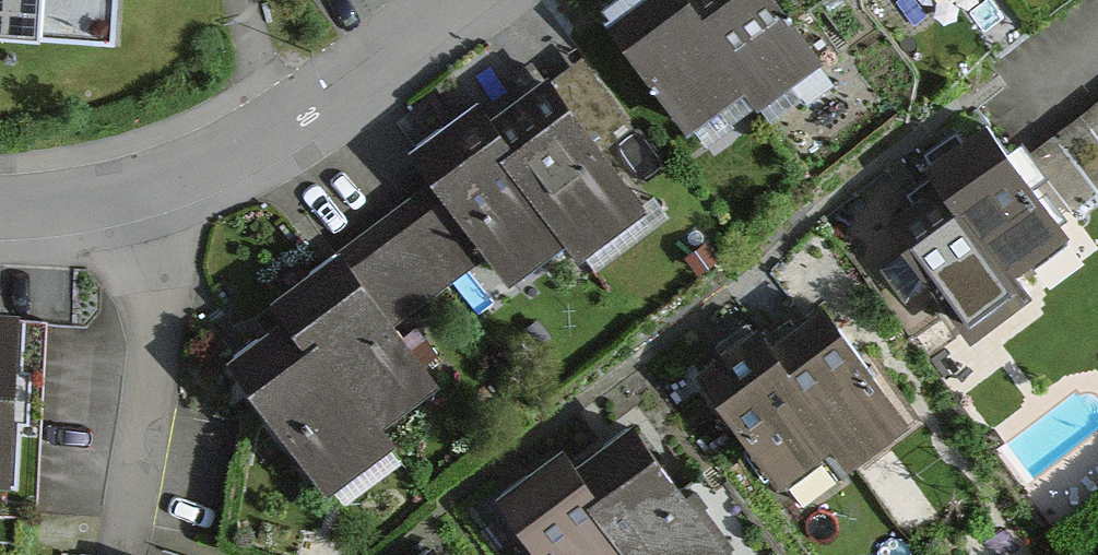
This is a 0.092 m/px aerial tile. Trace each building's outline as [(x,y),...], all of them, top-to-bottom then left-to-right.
[(112,49),(115,0),(0,0),(0,40),(112,49)] [(604,34),(685,145),(745,101),(674,0),(652,0),(604,34)] [(772,0),(692,0),(681,8),(760,120),(825,74),(772,0)] [(792,27),(829,0),(772,0),(792,27)] [(648,221),(550,83),(488,127),(586,265),(648,221)] [(1097,180),(1097,96),(1032,145),(1072,199),(1097,180)] [(1071,215),(988,101),(926,147),(939,164),(1009,260),(1071,215)] [(571,247),(474,111),(405,160),(502,296),(571,247)] [(972,322),(1026,283),(1009,260),(939,164),(885,203),(972,322)] [(425,193),(336,260),(390,332),(479,264),(425,193)] [(438,400),(336,260),(278,302),(380,442),(438,400)] [(0,301),(0,469),(32,470),(37,302),(0,301)] [(915,417),(838,306),(776,348),(835,433),(853,460),(915,417)] [(289,323),(240,360),(342,495),(391,458),(289,323)] [(776,348),(764,330),(706,370),(777,473),(835,433),(776,348)] [(645,433),(587,476),(647,554),(737,554),(645,433)] [(575,460),(508,510),(542,554),(647,554),(587,476),(575,460)]
